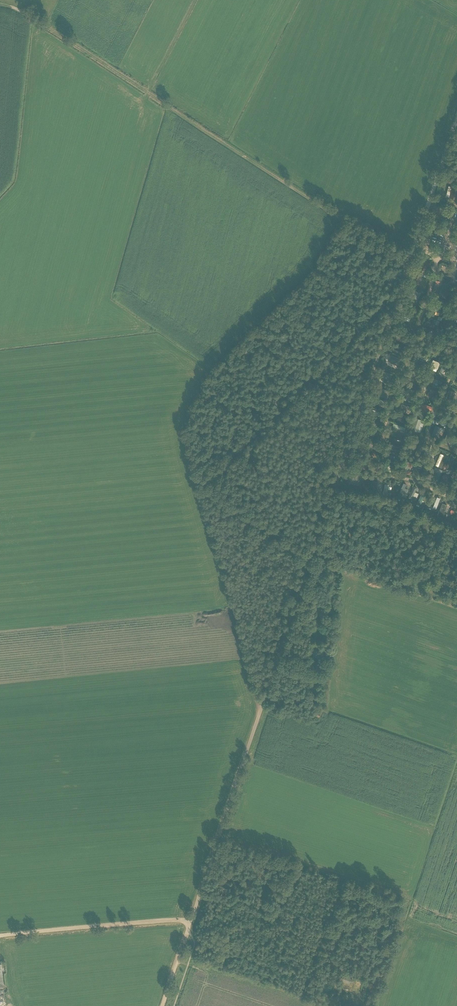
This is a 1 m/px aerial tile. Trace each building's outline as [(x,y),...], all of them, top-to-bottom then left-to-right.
[(451,193),(450,193),(449,196),(450,197),(449,198),(456,200),(456,188),(452,187),(451,193)] [(413,278),(420,280),(425,267),(429,268),(430,264),(419,260),(413,278)] [(443,283),(440,293),(447,296),(451,285),(443,283)] [(412,298),(418,300),(421,293),(411,289),(407,298),(410,299),(410,298),(412,299),(412,298)] [(435,312),(443,314),(445,307),(437,305),(435,312)] [(442,326),(451,328),(454,317),(449,316),(447,322),(444,321),(442,326)] [(440,321),(428,318),(426,322),(430,323),(430,322),(431,323),(430,326),(434,327),(435,325),(438,325),(440,321)] [(400,331),(408,335),(410,329),(400,324),(399,326),(400,327),(402,328),(400,331)] [(435,336),(431,331),(421,337),(425,343),(435,336)] [(444,351),(448,340),(444,338),(440,349),(444,351)] [(388,362),(397,366),(401,359),(391,355),(388,362)] [(415,362),(410,372),(419,376),(424,367),(415,362)] [(381,374),(380,378),(385,379),(390,381),(393,374),(382,371),(381,374)] [(408,383),(405,391),(411,393),(409,396),(413,398),(418,388),(408,383)] [(427,397),(434,399),(437,391),(430,389),(427,397)] [(456,393),(449,390),(444,399),(452,402),(456,393)] [(415,418),(411,430),(421,433),(424,424),(421,423),(422,421),(415,418)] [(358,457),(356,462),(364,465),(365,463),(367,464),(368,460),(358,457)] [(348,482),(355,485),(358,475),(351,473),(348,482)] [(389,485),(384,484),(382,496),(390,498),(391,493),(387,493),(389,485)] [(380,487),(373,485),(371,492),(380,494),(382,489),(380,488),(380,487)] [(437,516),(446,519),(447,515),(444,514),(447,505),(442,503),(437,516)] [(308,657),(307,658),(314,661),(318,650),(312,648),(309,657),(308,657)]
